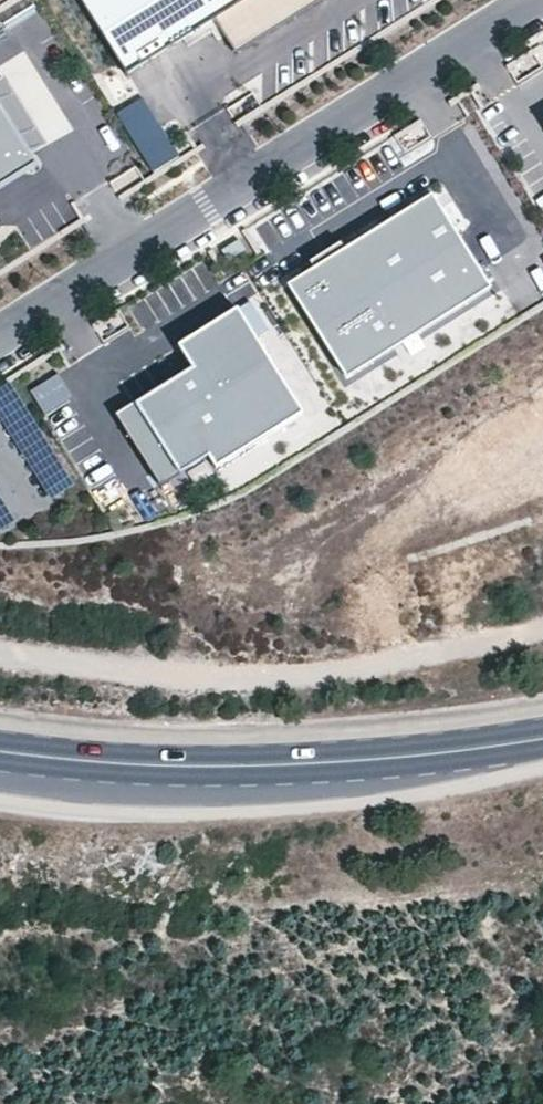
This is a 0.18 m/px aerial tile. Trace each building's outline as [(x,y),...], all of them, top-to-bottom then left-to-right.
[(127,73),(214,19),(238,56),(327,0),(81,0),(127,73)] [(506,61),(517,81),(542,67),(542,43),(542,41),(506,61)] [(143,92),(115,109),(151,169),(179,153),(143,92)] [(0,104),(0,188),(38,165),(0,104)] [(313,269),(287,285),(346,379),(490,288),(431,195),(344,249),(313,269)] [(244,250),(238,240),(220,251),(227,261),(244,250)] [(308,261),(313,269),(344,249),(339,242),(308,261)] [(191,369),(134,404),(178,475),(207,457),(214,468),(302,413),(237,309),(177,346),(191,369)] [(60,472),(14,377),(0,384),(0,411),(36,484),(60,472)] [(178,475),(134,404),(134,403),(114,415),(159,487),(178,475)] [(102,446),(75,458),(82,476),(110,464),(102,446)] [(89,484),(104,506),(128,490),(113,468),(89,484)] [(16,511),(0,487),(0,521),(16,511)]
